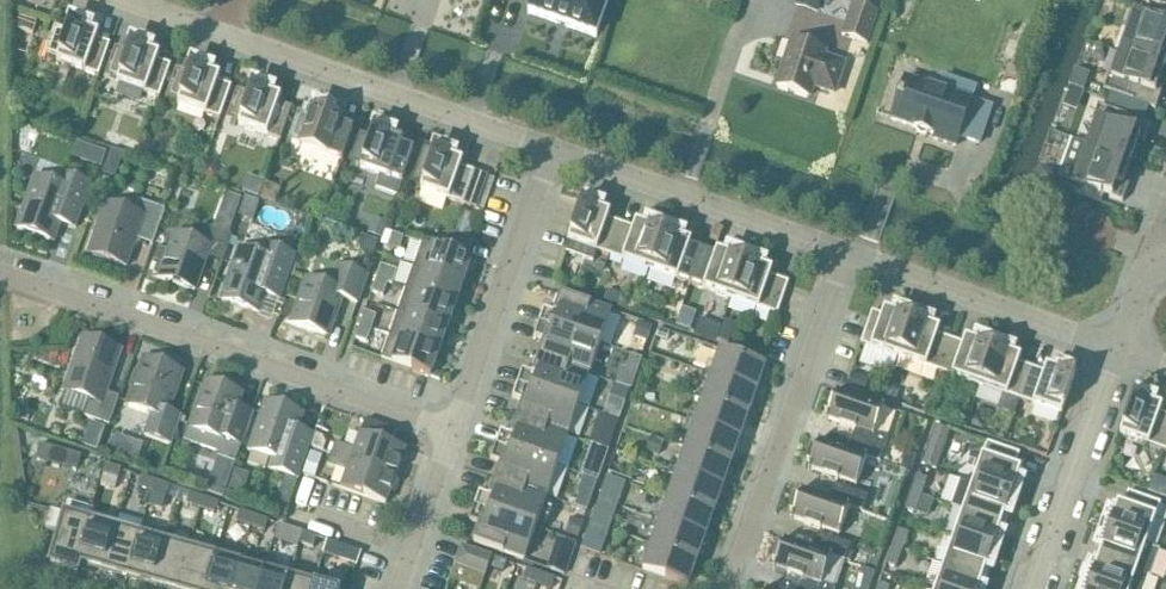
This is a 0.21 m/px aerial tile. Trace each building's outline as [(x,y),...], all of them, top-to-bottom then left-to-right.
[(534,2),(529,16),(596,38),(609,0),(530,0),(534,2)] [(796,5),(818,12),(822,0),(798,0),(796,5)] [(1165,10),(1165,0),(1137,0),(1165,10)] [(852,4),(842,36),(869,44),(879,12),(852,4)] [(1120,54),(1163,70),(1165,61),(1165,27),(1130,14),(1124,29),(1128,31),(1120,54)] [(37,23),(17,17),(13,30),(33,36),(37,23)] [(58,57),(56,63),(98,78),(110,45),(96,40),(98,34),(88,31),(89,26),(71,20),(66,35),(57,32),(49,54),(58,57)] [(149,52),(150,48),(132,41),(126,57),(117,54),(110,75),(119,78),(117,84),(159,99),(170,66),(157,62),(159,56),(149,52)] [(843,66),(822,58),(824,53),(791,42),(776,87),(809,98),(812,87),(833,95),(843,66)] [(1155,93),(1163,70),(1120,54),(1112,78),(1108,77),(1103,91),(1154,110),(1153,110),(1155,111),(1161,93),(1159,93),(1159,94),(1155,93)] [(209,73),(211,69),(192,62),(187,78),(178,75),(170,97),(179,100),(177,106),(220,120),(231,88),(218,83),(220,77),(209,73)] [(905,80),(891,121),(935,136),(933,141),(955,148),(958,138),(978,145),(991,109),(970,102),(975,90),(943,79),(939,91),(905,80)] [(270,95),(271,90),(253,84),(248,99),(239,96),(231,118),(240,121),(238,127),(280,142),(292,109),(278,104),(280,98),(270,95)] [(331,116),(333,112),(314,105),(309,121),(300,118),(292,139),(301,143),(299,148),(342,163),(353,130),(340,126),(342,120),(331,116)] [(1096,123),(1087,147),(1130,162),(1139,139),(1143,141),(1142,141),(1144,142),(1150,125),(1148,124),(1148,125),(1097,107),(1092,122),(1096,123)] [(359,170),(379,177),(374,190),(397,198),(413,152),(400,147),(402,141),(392,137),(393,133),(375,127),(369,142),(360,139),(353,160),(362,164),(359,170)] [(1122,185),(1130,162),(1087,147),(1079,171),(1075,169),(1070,183),(1070,184),(1071,185),(1121,202),(1121,203),(1122,203),(1128,186),(1127,185),(1126,186),(1122,185)] [(420,191),(462,206),(476,211),(488,178),(460,168),(462,162),(452,159),(453,154),(435,148),(434,152),(425,149),(413,182),(422,185),(420,191)] [(93,151),(88,165),(96,167),(100,169),(106,154),(106,153),(105,153),(93,149),(93,151)] [(111,151),(102,176),(114,180),(122,155),(111,151)] [(205,164),(201,179),(216,184),(219,175),(215,167),(205,164)] [(1036,181),(1035,183),(1042,185),(1068,194),(1071,185),(1070,184),(1070,183),(1059,178),(1055,177),(1057,173),(1048,170),(1041,167),(1036,181)] [(17,229),(53,242),(59,224),(75,229),(90,187),(61,176),(57,187),(35,179),(17,229)] [(266,185),(261,199),(276,204),(281,190),(266,185)] [(245,198),(238,217),(253,222),(259,203),(245,198)] [(583,200),(564,253),(592,263),(596,253),(609,257),(620,224),(608,220),(610,214),(599,210),(601,206),(583,200)] [(96,231),(88,255),(92,256),(93,259),(102,262),(105,261),(126,268),(133,248),(136,247),(140,244),(141,242),(153,246),(165,211),(138,201),(133,214),(105,205),(99,222),(96,224),(94,227),(96,231)] [(219,212),(213,230),(223,233),(227,235),(229,235),(235,217),(219,212)] [(372,219),(367,235),(382,240),(382,239),(382,238),(384,233),(384,232),(387,225),(372,219)] [(620,224),(609,257),(649,272),(665,228),(647,222),(645,227),(635,223),(633,229),(620,224)] [(198,241),(174,233),(168,252),(163,264),(158,280),(196,292),(207,259),(222,265),(232,236),(203,226),(198,241)] [(665,228),(649,272),(690,286),(701,253),(689,248),(691,243),(680,239),(682,234),(665,228)] [(393,234),(388,248),(399,252),(404,238),(393,234)] [(452,253),(452,254),(467,260),(468,256),(471,246),(457,241),(452,253)] [(422,246),(414,268),(461,284),(468,263),(422,246)] [(158,248),(153,261),(163,264),(168,252),(158,248)] [(239,251),(221,301),(257,314),(264,295),(280,300),(294,258),(265,248),(261,258),(239,251)] [(701,253),(690,286),(730,300),(746,257),(728,251),(726,255),(716,252),(714,257),(701,253)] [(746,257),(730,300),(777,316),(788,283),(770,277),(772,271),(761,267),(763,263),(746,257)] [(285,322),(285,323),(327,338),(341,299),(357,305),(367,277),(338,267),(332,283),(326,287),(307,280),(292,324),(285,322)] [(380,267),(375,281),(386,284),(392,286),(397,272),(380,267)] [(414,268),(406,291),(453,308),(461,284),(414,268)] [(375,281),(371,293),(372,294),(382,297),(386,284),(375,281)] [(406,291),(398,314),(445,330),(453,308),(406,291)] [(607,291),(603,302),(619,308),(623,296),(607,291)] [(543,310),(538,324),(599,345),(610,314),(590,306),(560,295),(554,313),(543,310)] [(639,300),(635,313),(654,320),(659,307),(639,300)] [(871,313),(860,346),(897,359),(913,316),(895,309),(894,314),(883,310),(881,316),(871,313)] [(360,326),(359,327),(370,330),(375,316),(364,312),(360,326)] [(398,314),(390,337),(437,353),(445,330),(398,314)] [(680,315),(676,327),(689,332),(694,320),(680,315)] [(913,316),(897,359),(938,373),(949,340),(937,336),(939,330),(929,326),(930,322),(913,316)] [(633,339),(646,343),(652,327),(639,323),(633,339)] [(544,342),(538,358),(588,376),(599,345),(538,324),(533,338),(544,342)] [(357,332),(355,340),(366,344),(370,330),(359,327),(357,332)] [(659,330),(656,338),(666,342),(669,333),(662,331),(659,330)] [(429,375),(437,353),(390,337),(383,359),(429,375)] [(949,340),(938,373),(979,387),(994,344),(976,338),(975,342),(964,339),(962,345),(949,340)] [(84,418),(109,427),(119,399),(105,394),(120,352),(83,339),(64,392),(90,401),(84,418)] [(994,344),(979,387),(1019,402),(1031,369),(1018,364),(1020,358),(1010,355),(1011,350),(994,344)] [(645,562),(642,572),(684,587),(687,588),(764,368),(760,366),(719,351),(714,366),(707,387),(697,415),(690,436),(680,464),(673,484),(663,512),(656,533),(645,562)] [(522,371),(517,385),(578,406),(588,376),(538,358),(532,375),(522,371)] [(132,389),(126,408),(149,416),(151,421),(145,437),(161,443),(171,447),(181,419),(169,414),(183,374),(170,369),(169,365),(164,362),(158,361),(156,364),(143,359),(138,372),(136,372),(130,389),(132,389)] [(1031,369),(1019,402),(1060,416),(1076,373),(1057,366),(1056,371),(1045,367),(1043,373),(1031,369)] [(622,369),(616,385),(621,387),(630,390),(635,374),(626,370),(622,369)] [(851,374),(846,388),(864,394),(869,380),(851,374)] [(186,439),(185,443),(219,454),(218,458),(223,460),(222,462),(232,465),(236,452),(239,453),(240,449),(251,418),(252,414),(238,409),(242,395),(205,383),(189,431),(186,439)] [(522,403),(516,419),(567,437),(578,406),(517,385),(512,399),(522,403)] [(616,385),(610,402),(623,407),(629,390),(630,390),(621,387),(616,385)] [(888,390),(885,400),(896,403),(899,393),(888,390)] [(854,432),(847,452),(846,453),(865,460),(866,459),(879,464),(888,440),(874,435),(884,408),(882,408),(882,409),(837,393),(837,392),(836,391),(833,399),(829,398),(824,412),(828,413),(825,421),(826,422),(827,420),(839,425),(839,426),(854,432)] [(1119,437),(1161,451),(1165,435),(1165,416),(1159,414),(1161,408),(1151,404),(1152,400),(1134,393),(1119,437)] [(302,416),(266,404),(249,451),(272,459),(268,470),(298,480),(303,463),(307,452),(312,437),(296,432),(302,416)] [(500,432),(495,446),(556,468),(567,437),(516,419),(511,436),(500,432)] [(90,423),(81,446),(98,452),(106,429),(90,423)] [(335,445),(332,456),(393,477),(402,452),(388,448),(393,434),(365,425),(356,452),(335,445)] [(920,467),(935,473),(950,431),(935,425),(920,467)] [(593,429),(588,444),(608,451),(613,436),(593,429)] [(856,488),(865,460),(846,453),(847,452),(819,443),(820,441),(818,441),(815,449),(812,447),(807,462),(810,463),(808,471),(809,471),(809,470),(822,474),(821,476),(837,481),(838,480),(855,486),(854,487),(856,488)] [(986,444),(972,485),(1015,500),(1021,483),(1016,481),(1020,471),(1014,469),(1019,455),(986,444)] [(39,445),(35,461),(77,473),(81,457),(39,445)] [(501,464),(495,481),(545,498),(556,468),(495,446),(490,461),(501,464)] [(307,452),(303,463),(318,468),(322,457),(307,452)] [(901,471),(910,475),(916,458),(906,455),(901,471)] [(348,474),(343,489),(384,503),(393,477),(332,456),(328,467),(348,474)] [(106,466),(103,476),(117,481),(121,471),(106,466)] [(141,478),(137,488),(151,493),(152,493),(155,483),(156,482),(141,477),(141,478)] [(583,477),(577,496),(578,497),(590,501),(597,482),(583,477)] [(606,477),(581,550),(599,557),(625,484),(606,477)] [(917,477),(911,494),(923,498),(929,481),(917,477)] [(1147,493),(1162,498),(1165,488),(1165,482),(1153,477),(1147,493)] [(479,493),(474,507),(535,529),(545,498),(495,481),(489,497),(479,493)] [(952,508),(962,512),(1001,526),(1004,516),(1009,517),(1015,500),(972,485),(961,481),(952,508)] [(152,493),(151,493),(166,499),(170,488),(170,487),(156,482),(155,483),(152,493)] [(228,489),(225,496),(237,500),(241,501),(245,489),(229,483),(228,489)] [(835,486),(829,502),(848,509),(862,514),(867,498),(835,486)] [(793,513),(790,520),(791,521),(792,520),(804,524),(804,525),(820,531),(820,529),(837,535),(837,537),(838,537),(848,509),(829,502),(802,492),(802,491),(801,490),(798,498),(794,497),(789,511),(793,513)] [(1102,531),(1145,546),(1160,505),(1127,493),(1122,507),(1117,504),(1113,515),(1108,513),(1102,531)] [(911,494),(905,510),(917,515),(923,498),(911,494)] [(186,506),(200,511),(201,510),(204,500),(190,495),(186,506)] [(201,510),(200,511),(215,516),(219,505),(204,500),(201,510)] [(77,573),(80,564),(78,564),(90,523),(93,511),(68,503),(65,516),(51,512),(45,530),(58,534),(50,565),(77,573)] [(523,561),(535,529),(474,507),(469,522),(479,525),(473,543),(502,554),(502,553),(523,561)] [(236,523),(250,528),(250,527),(253,517),(240,512),(236,523)] [(962,512),(953,539),(996,554),(1002,537),(997,535),(1001,526),(962,512)] [(250,527),(250,528),(264,533),(268,522),(253,517),(250,527)] [(570,519),(565,534),(577,539),(583,523),(570,519)] [(78,564),(80,564),(103,571),(115,530),(90,523),(78,564)] [(278,526),(273,540),(295,548),(297,549),(299,544),(302,534),(288,529),(278,526)] [(115,530),(103,571),(127,578),(139,537),(115,530)] [(898,531),(891,548),(903,552),(909,535),(898,531)] [(1101,550),(1097,559),(1136,573),(1145,546),(1102,531),(1096,548),(1101,550)] [(302,534),(299,544),(313,549),(316,539),(302,534)] [(818,536),(812,552),(831,559),(831,558),(844,563),(850,547),(818,536)] [(139,537),(127,578),(152,585),(164,544),(139,537)] [(953,539),(943,566),(982,579),(985,570),(990,571),(996,554),(953,539)] [(558,540),(550,559),(568,566),(574,547),(575,546),(558,540)] [(811,582),(820,585),(819,588),(835,588),(844,563),(831,558),(831,559),(812,552),(784,542),(785,540),(783,540),(780,548),(777,547),(772,561),(775,562),(773,570),(774,571),(775,569),(787,574),(786,575),(802,581),(803,579),(811,582)] [(339,558),(342,548),(326,543),(323,553),(339,558)] [(152,585),(166,588),(178,588),(189,551),(164,544),(152,585)] [(205,588),(233,588),(242,555),(217,547),(214,558),(205,588)] [(460,548),(454,567),(485,577),(488,568),(491,558),(460,548)] [(891,548),(885,565),(897,569),(903,552),(891,548)] [(178,588),(205,588),(214,558),(189,551),(178,588)] [(233,588),(259,588),(264,572),(267,562),(242,555),(233,588)] [(491,558),(488,568),(502,573),(505,563),(491,558)] [(1083,585),(1095,588),(1143,588),(1147,577),(1136,573),(1097,559),(1094,569),(1089,567),(1083,585)] [(935,588),(978,588),(982,579),(943,566),(935,588)] [(860,568),(857,579),(871,584),(873,578),(875,574),(860,568)] [(523,580),(537,585),(540,576),(526,571),(523,580)] [(259,588),(286,588),(289,579),(264,572),(259,588)] [(537,585),(547,588),(551,588),(554,580),(540,576),(537,585)] [(286,588),(313,588),(314,586),(289,579),(286,588)]
